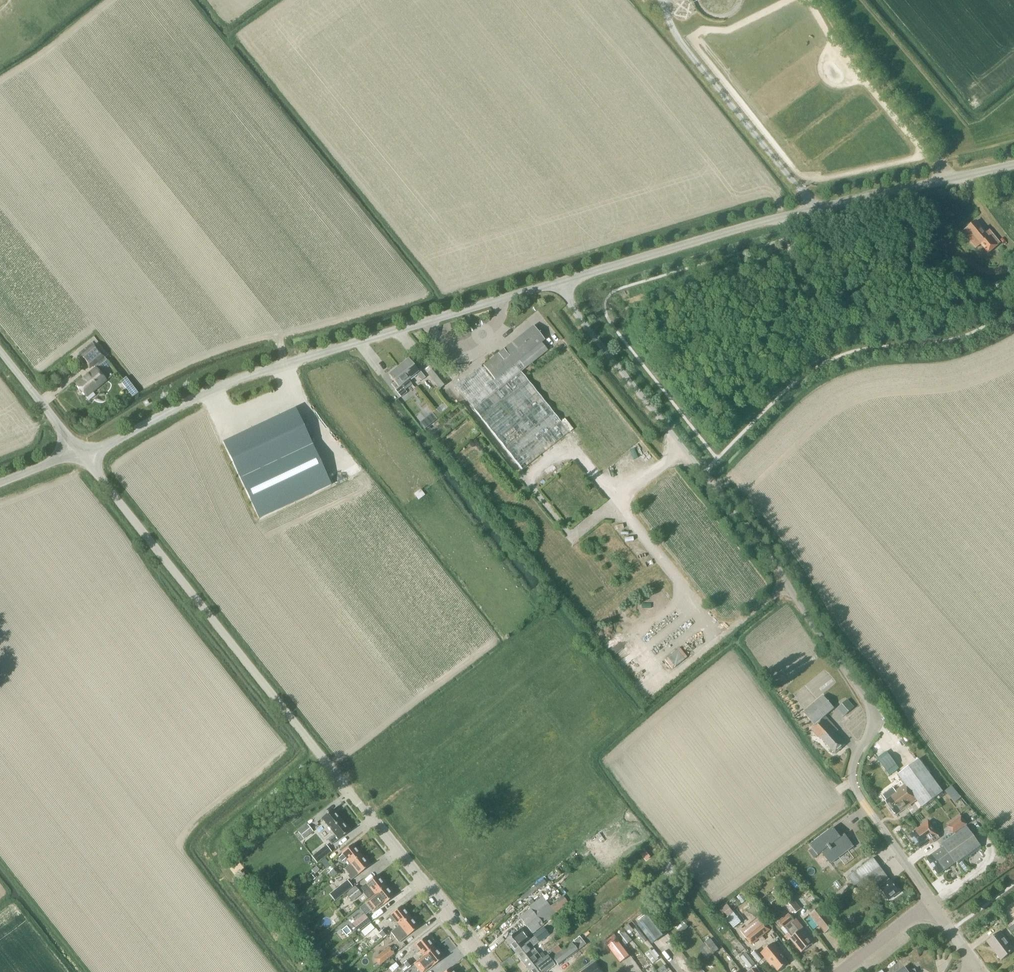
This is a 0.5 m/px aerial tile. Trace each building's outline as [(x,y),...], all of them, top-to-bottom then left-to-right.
[(987,252),(999,242),(989,229),(985,232),(977,222),(964,233),(976,247),(981,243),(987,252)] [(484,366),(495,380),(520,360),(526,367),(548,350),(541,342),(545,340),(534,326),(491,360),(484,366)] [(80,356),(79,357),(90,369),(94,366),(105,357),(105,356),(95,344),(80,356)] [(417,364),(414,366),(408,359),(399,367),(409,379),(416,373),(422,380),(426,377),(420,370),(421,369),(417,364)] [(526,367),(520,360),(495,380),(494,381),(481,366),(458,385),(523,469),(569,432),(521,372),(526,367)] [(95,368),(75,384),(86,398),(87,397),(93,392),(107,381),(97,368),(96,367),(95,367),(95,368)] [(412,383),(409,379),(399,367),(389,374),(395,381),(391,384),(395,389),(401,397),(407,392),(405,389),(412,383)] [(427,373),(440,389),(448,382),(435,367),(427,373)] [(295,408),(223,442),(256,512),(328,477),(295,408)] [(437,417),(431,410),(425,415),(430,422),(437,417)] [(678,648),(667,661),(676,668),(687,655),(678,648)] [(824,695),(804,713),(815,725),(811,729),(819,738),(820,737),(835,753),(845,744),(835,733),(838,730),(825,716),(835,707),(824,695)] [(838,708),(844,716),(855,707),(848,699),(838,708)] [(897,793),(886,801),(896,815),(917,800),(922,807),(944,792),(918,759),(898,774),(905,784),(896,790),(897,793)] [(950,797),(957,792),(952,786),(945,791),(950,797)] [(882,795),(886,801),(897,793),(896,790),(893,787),(882,795)] [(957,792),(950,797),(955,802),(961,797),(957,792)] [(330,829),(341,820),(333,809),(319,820),(324,826),(326,824),(330,829)] [(961,816),(960,814),(946,824),(954,835),(968,824),(962,816),(961,816)] [(339,840),(350,831),(341,820),(330,829),(335,834),(328,840),(332,845),(338,839),(339,840)] [(929,842),(931,844),(940,837),(928,821),(910,835),(920,849),(929,842)] [(313,831),(308,824),(298,832),(303,839),(313,831)] [(854,846),(845,834),(841,837),(833,826),(810,844),(813,847),(809,850),(814,856),(822,851),(831,863),(854,846)] [(982,847),(967,826),(941,845),(943,847),(927,858),(939,875),(957,862),(965,873),(970,869),(963,860),(982,847)] [(314,842),(320,837),(315,832),(310,837),(314,842)] [(320,837),(314,842),(318,847),(324,842),(320,837)] [(342,853),(343,854),(339,857),(342,861),(346,858),(350,863),(361,855),(353,844),(342,853)] [(326,845),(312,856),(317,863),(332,852),(326,845)] [(351,880),(370,865),(361,855),(350,863),(344,869),(349,875),(347,876),(351,880)] [(848,877),(854,885),(855,884),(864,878),(880,866),(874,858),(848,877)] [(889,900),(900,892),(880,866),(864,878),(868,884),(871,888),(876,884),(889,900)] [(340,872),(335,867),(330,871),(334,876),(340,872)] [(368,900),(386,886),(377,875),(361,888),(363,892),(368,900)] [(864,878),(855,884),(860,891),(868,884),(864,878)] [(547,883),(543,879),(534,886),(520,897),(523,900),(537,890),(547,883)] [(347,880),(337,888),(343,895),(343,894),(351,887),(352,887),(347,880)] [(362,894),(356,886),(346,894),(352,901),(362,894)] [(384,905),(394,896),(386,886),(368,900),(365,902),(373,913),(383,904),(384,905)] [(531,934),(555,915),(541,897),(529,906),(531,909),(519,918),(531,934)] [(802,909),(792,897),(783,904),(793,916),(802,909)] [(825,933),(836,925),(817,901),(808,909),(811,913),(810,914),(825,933)] [(400,925),(410,916),(402,906),(388,917),(392,922),(395,919),(400,925)] [(735,928),(743,921),(735,912),(727,919),(735,928)] [(371,922),(364,913),(352,923),(358,932),(371,922)] [(653,943),(666,933),(652,914),(638,924),(653,943)] [(780,921),(784,926),(781,928),(786,934),(784,935),(788,940),(791,938),(802,952),(813,943),(805,934),(807,933),(803,928),(799,931),(794,924),(793,925),(791,923),(794,920),(789,914),(780,921)] [(394,931),(391,933),(399,943),(419,927),(410,916),(400,925),(394,931)] [(775,921),(771,916),(766,919),(771,925),(775,921)] [(771,930),(760,917),(742,932),(753,945),(771,930)] [(686,924),(678,931),(681,934),(689,927),(686,924)] [(539,942),(549,934),(543,927),(533,935),(539,942)] [(383,938),(389,934),(385,929),(379,933),(375,928),(365,936),(373,946),(383,938)] [(514,952),(528,941),(530,939),(522,929),(516,933),(516,932),(505,940),(514,952)] [(1001,960),(1013,950),(1013,949),(1001,932),(988,941),(1001,960)] [(304,938),(310,945),(314,942),(308,935),(304,938)] [(424,956),(435,947),(426,936),(412,948),(416,953),(419,951),(424,956)] [(585,944),(580,937),(572,942),(552,958),(558,965),(577,950),(585,944)] [(719,949),(710,938),(704,943),(713,954),(719,949)] [(621,962),(630,956),(618,939),(608,946),(621,962)] [(535,950),(533,948),(528,941),(514,952),(521,961),(535,950)] [(774,942),(768,947),(761,952),(772,965),(773,964),(778,971),(789,963),(783,955),(784,954),(774,942)] [(550,952),(553,956),(561,950),(558,945),(550,952)] [(395,953),(389,946),(378,955),(384,962),(395,953)] [(432,967),(443,958),(435,947),(424,956),(414,964),(420,971),(425,971),(432,966),(432,967)] [(654,963),(659,959),(651,949),(646,953),(654,963)] [(539,955),(535,950),(521,961),(528,970),(544,958),(541,954),(539,955)] [(763,958),(756,950),(751,955),(758,963),(763,958)] [(741,958),(750,969),(756,964),(747,953),(741,958)] [(549,969),(546,964),(548,962),(544,958),(528,970),(530,971),(545,971),(549,969)] [(408,968),(413,964),(409,959),(404,963),(408,968)] [(392,971),(400,966),(397,962),(390,967),(392,971)] [(596,962),(591,965),(581,971),(603,971),(596,962)]
